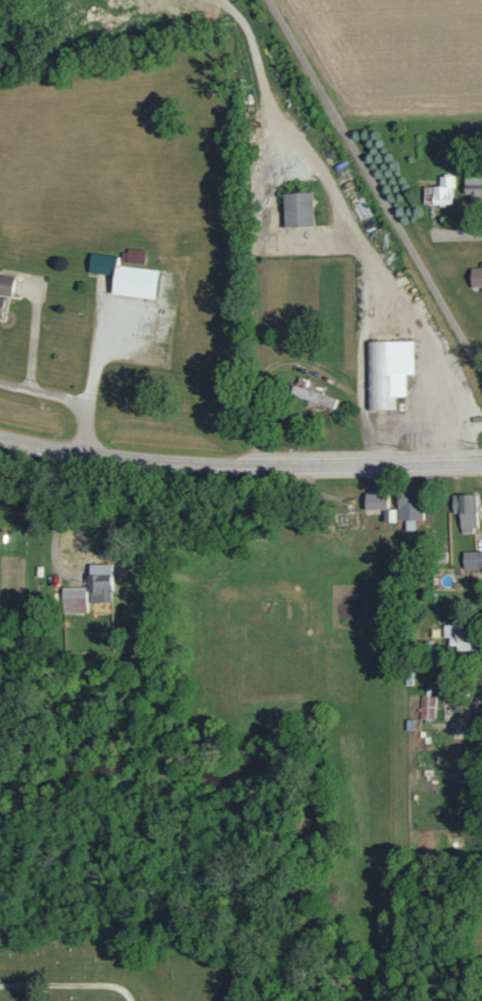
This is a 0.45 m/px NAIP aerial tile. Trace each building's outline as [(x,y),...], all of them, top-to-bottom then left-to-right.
[(481,198),(481,173),(465,174),(466,198),(481,198)] [(453,203),(452,175),(439,176),(439,185),(431,185),(432,204),(453,203)] [(285,195),(311,194),(312,226),(287,227),(285,195)] [(124,248),(146,250),(144,267),(123,265),(124,248)] [(92,254),(117,257),(114,276),(96,274),(90,273),(92,254)] [(470,286),(481,286),(481,287),(481,262),(480,262),(480,267),(470,267),(470,286)] [(116,266),(159,270),(155,300),(113,295),(116,266)] [(11,295),(0,294),(0,273),(14,275),(11,295)] [(370,341),(416,341),(416,378),(407,378),(407,398),(396,398),(396,409),(370,410),(370,341)] [(295,385),(336,400),(333,410),(291,395),(295,385)] [(398,520),(422,519),(422,491),(397,491),(398,520)] [(387,509),(387,493),(365,492),(365,509),(387,509)] [(452,513),(459,513),(460,531),(477,530),(476,494),(452,494),(452,513)] [(462,568),(481,567),(481,550),(462,551),(462,568)] [(90,575),(111,575),(111,593),(90,593),(90,575)] [(63,587),(89,587),(89,611),(63,611),(63,587)] [(443,637),(449,637),(449,648),(474,649),(474,629),(459,629),(459,624),(444,624),(443,637)] [(433,719),(434,695),(420,694),(419,719),(433,719)]
